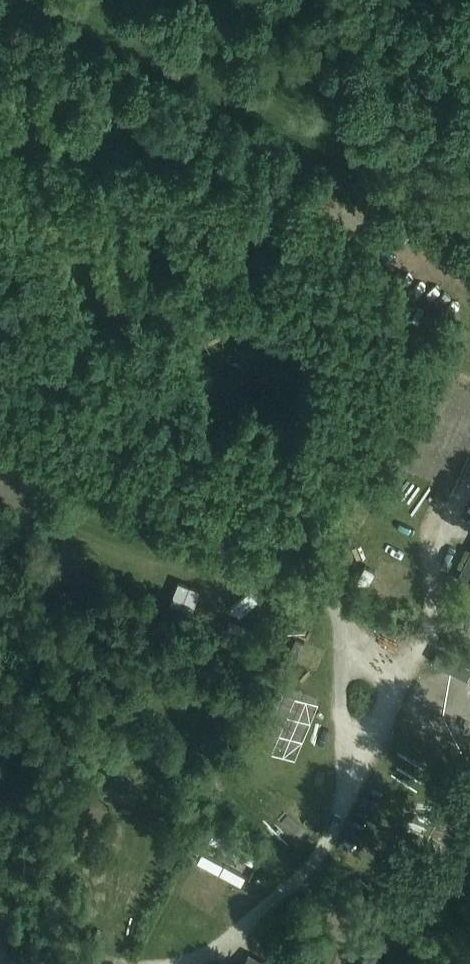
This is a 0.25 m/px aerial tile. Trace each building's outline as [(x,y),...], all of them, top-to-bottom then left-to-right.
[(462,579),(469,583),(469,563),(462,579)]
